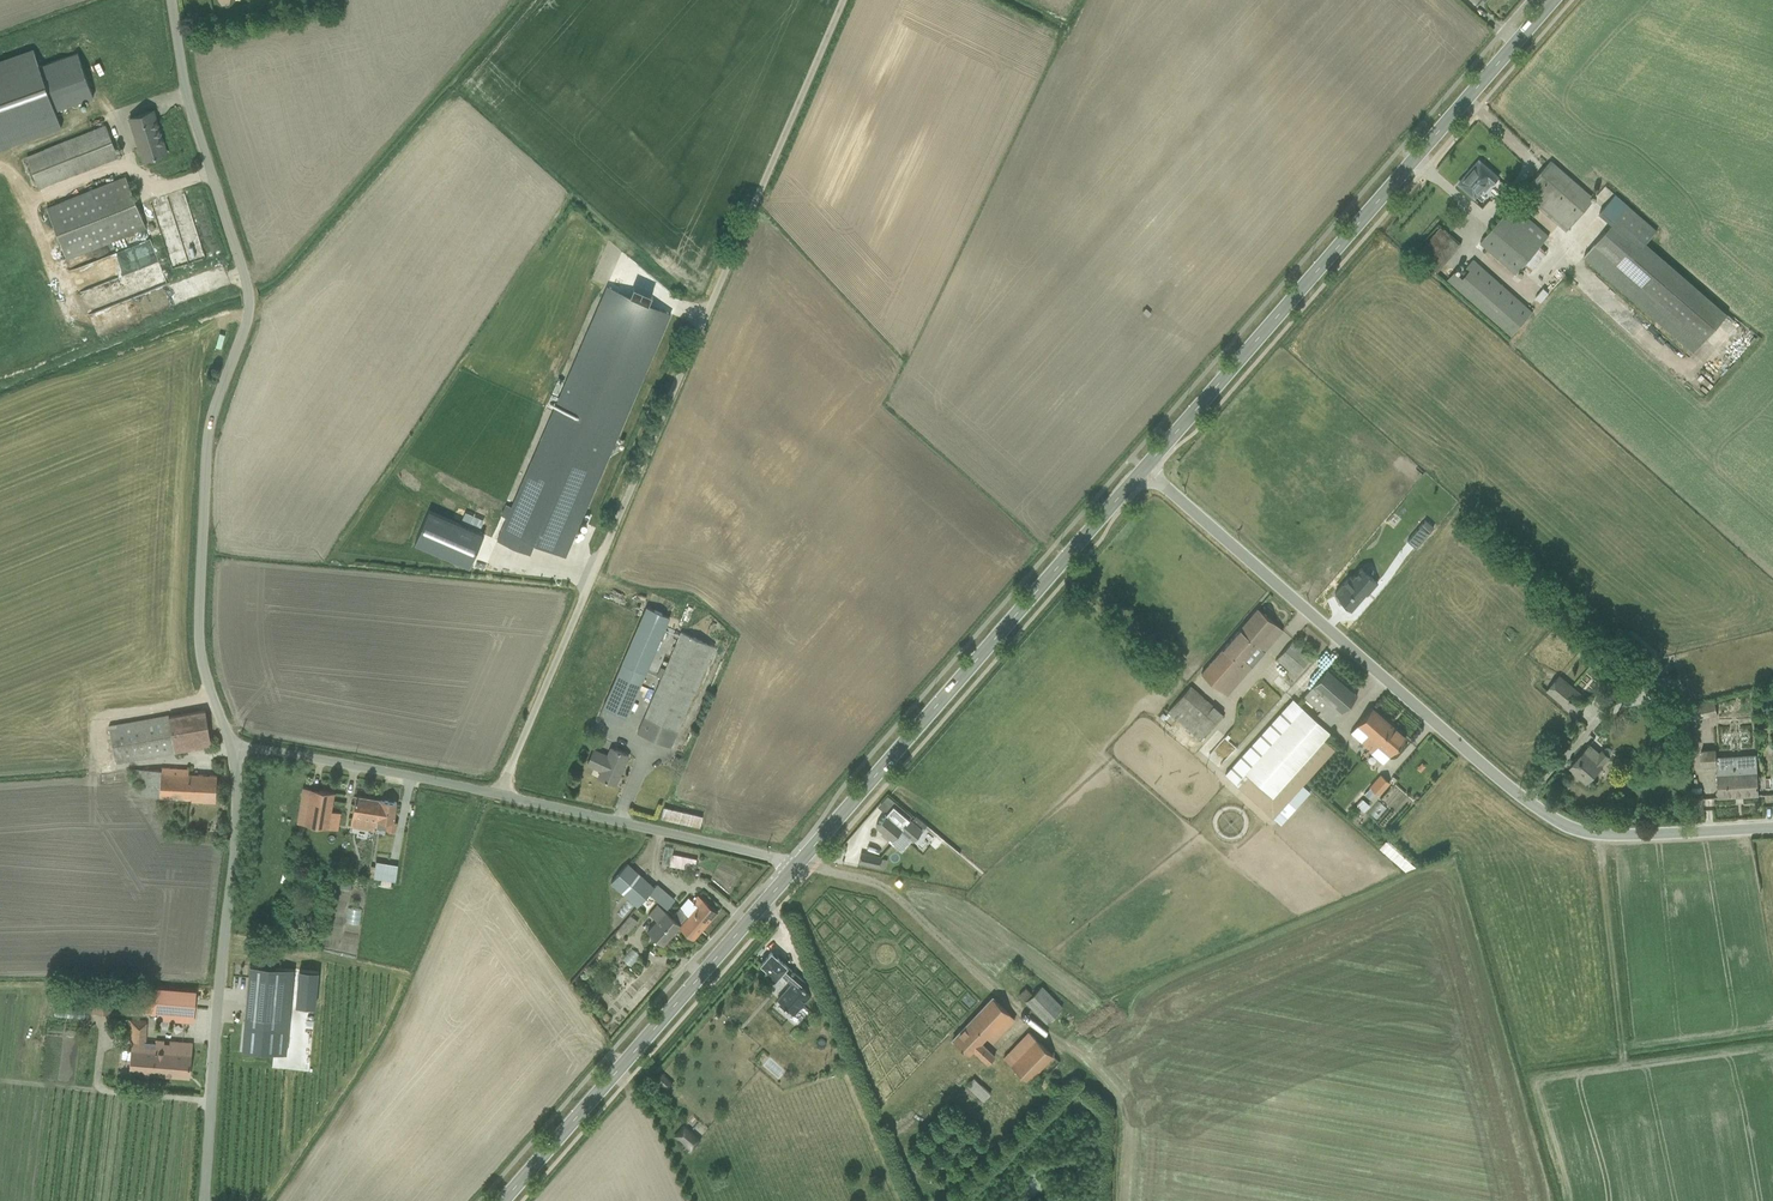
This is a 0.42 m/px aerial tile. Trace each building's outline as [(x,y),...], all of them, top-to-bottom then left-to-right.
[(0,58),(0,149),(61,126),(56,110),(94,97),(77,52),(40,65),(33,46),(0,58)] [(92,57),(86,61),(92,70),(99,65),(92,57)] [(141,161),(167,153),(153,106),(127,114),(141,161)] [(107,128),(26,160),(51,223),(62,219),(72,244),(62,248),(68,263),(148,232),(107,128)] [(1478,201),(1500,176),(1479,158),(1457,183),(1478,201)] [(1549,158),(1524,187),(1567,223),(1592,194),(1549,158)] [(1613,192),(1599,208),(1611,219),(1584,250),(1694,344),(1728,305),(1646,236),(1654,227),(1613,192)] [(1514,200),(1481,237),(1512,265),(1518,258),(1527,266),(1545,246),(1540,242),(1549,231),(1514,200)] [(162,224),(174,265),(191,260),(179,219),(162,224)] [(1440,222),(1416,249),(1435,265),(1459,239),(1440,222)] [(1452,262),(1444,271),(1511,330),(1531,308),(1471,255),(1459,268),(1452,262)] [(79,312),(162,280),(154,259),(72,291),(79,312)] [(575,538),(658,304),(596,282),(555,396),(561,398),(559,403),(570,407),(568,413),(545,405),(536,432),(538,433),(536,439),(542,441),(539,450),(524,445),(491,538),(525,550),(528,540),(560,552),(566,535),(575,538)] [(1731,337),(1735,343),(1747,336),(1744,330),(1731,337)] [(1692,357),(1696,360),(1705,350),(1701,346),(1692,357)] [(1353,612),(1366,596),(1352,584),(1338,600),(1353,612)] [(646,600),(598,713),(623,723),(671,610),(646,600)] [(1226,692),(1281,628),(1255,606),(1200,669),(1226,692)] [(684,629),(639,728),(670,742),(714,643),(684,629)] [(1293,637),(1275,657),(1290,670),(1308,650),(1293,637)] [(1270,665),(1264,672),(1280,687),(1287,679),(1270,665)] [(1322,666),(1301,690),(1318,704),(1312,711),(1300,700),(1242,767),(1270,791),(1354,693),(1322,666)] [(1557,670),(1545,685),(1574,708),(1586,692),(1557,670)] [(1186,681),(1166,705),(1198,732),(1218,708),(1186,681)] [(1687,707),(1691,722),(1718,715),(1715,700),(1687,707)] [(110,723),(116,757),(212,740),(206,706),(110,723)] [(1348,733),(1367,748),(1389,721),(1371,706),(1348,733)] [(1382,761),(1405,734),(1389,721),(1367,748),(1382,761)] [(1587,782),(1610,756),(1592,740),(1569,767),(1587,782)] [(595,777),(615,784),(627,752),(608,745),(605,751),(591,746),(584,763),(598,768),(595,777)] [(1720,796),(1759,794),(1757,753),(1718,755),(1720,796)] [(159,794),(211,797),(213,768),(160,765),(159,794)] [(1378,769),(1369,781),(1378,789),(1388,777),(1378,769)] [(303,781),(299,817),(331,821),(335,785),(303,781)] [(1382,787),(1379,795),(1386,797),(1389,790),(1382,787)] [(371,824),(374,797),(352,794),(349,822),(371,824)] [(1349,806),(1360,810),(1364,800),(1352,796),(1349,806)] [(371,824),(395,827),(398,799),(374,797),(371,824)] [(1378,797),(1367,808),(1375,816),(1386,806),(1378,797)] [(910,839),(920,827),(892,802),(874,822),(890,836),(897,828),(910,839)] [(654,816),(693,826),(696,813),(657,803),(654,816)] [(663,838),(660,856),(670,857),(671,848),(702,852),(703,843),(663,838)] [(1379,838),(1371,846),(1399,872),(1406,864),(1379,838)] [(945,846),(935,858),(945,866),(955,854),(945,846)] [(874,863),(876,855),(852,850),(850,858),(874,863)] [(628,857),(612,877),(630,892),(622,902),(631,909),(649,886),(666,900),(672,892),(628,857)] [(666,910),(651,898),(641,910),(649,917),(640,928),(657,942),(691,900),(681,892),(666,910)] [(692,937),(717,910),(704,898),(679,925),(692,937)] [(620,931),(630,916),(622,911),(612,925),(620,931)] [(631,965),(640,955),(632,947),(622,957),(631,965)] [(776,977),(787,962),(768,948),(757,962),(776,977)] [(254,955),(249,1016),(292,1019),(297,958),(254,955)] [(151,978),(149,1003),(159,1004),(159,1012),(198,1015),(200,982),(151,978)] [(1026,982),(1018,988),(1042,1019),(1060,1006),(1040,980),(1030,988),(1026,982)] [(799,981),(775,1003),(791,1020),(803,1009),(794,1000),(807,989),(799,981)] [(1016,1016),(991,994),(951,1038),(966,1051),(971,1047),(987,1062),(996,1053),(981,1040),(985,1035),(992,1041),(1016,1016)] [(1031,1025),(1004,1052),(1028,1076),(1033,1071),(1042,1080),(1063,1058),(1031,1025)] [(155,1072),(159,1038),(123,1034),(119,1068),(155,1072)] [(155,1072),(188,1076),(192,1042),(159,1038),(155,1072)] [(657,1085),(663,1080),(656,1073),(651,1078),(657,1085)] [(984,1090),(966,1074),(958,1082),(976,1098),(984,1090)] [(668,1135),(681,1146),(691,1136),(678,1124),(668,1135)]
